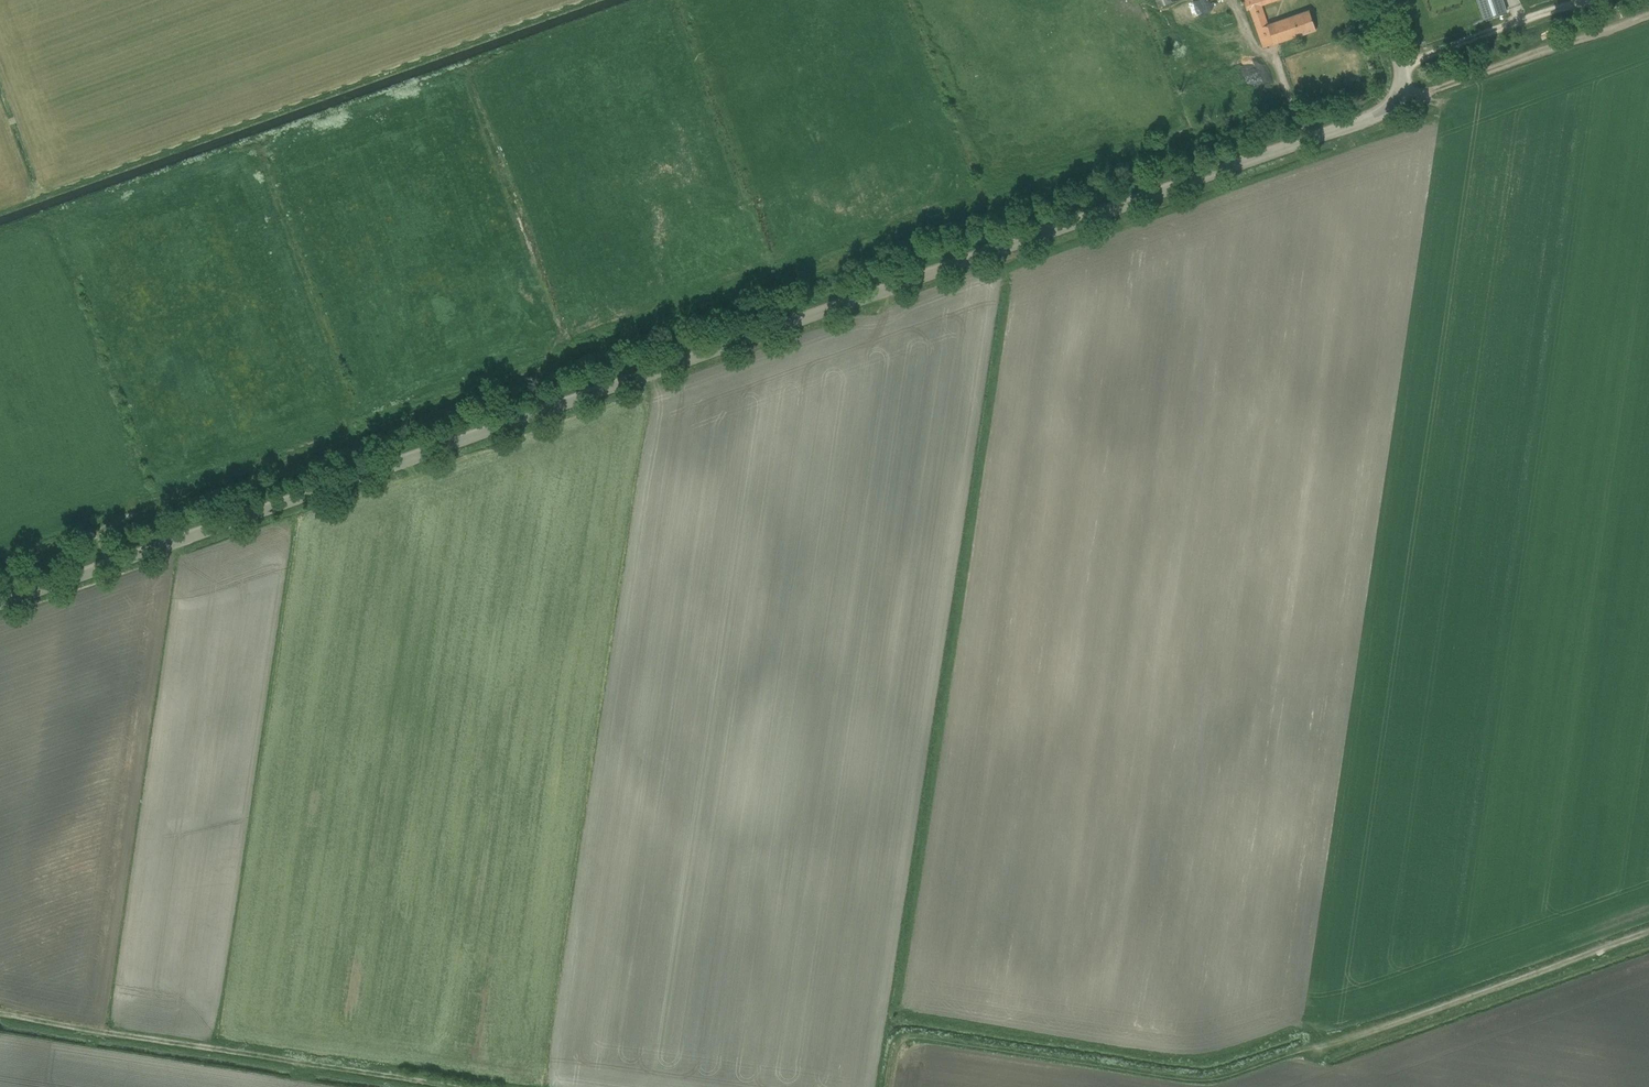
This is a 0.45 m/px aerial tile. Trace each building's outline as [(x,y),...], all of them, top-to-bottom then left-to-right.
[(1221,14),(1215,0),(1195,0),(1189,2),(1192,10),(1202,6),(1208,19),(1221,14)] [(1299,15),(1269,26),(1262,6),(1280,0),(1244,0),(1248,11),(1250,11),(1264,49),(1306,34),(1316,30),(1310,11),(1299,15)] [(1484,19),(1484,20),(1507,12),(1506,10),(1503,0),(1478,0),(1484,19)]
